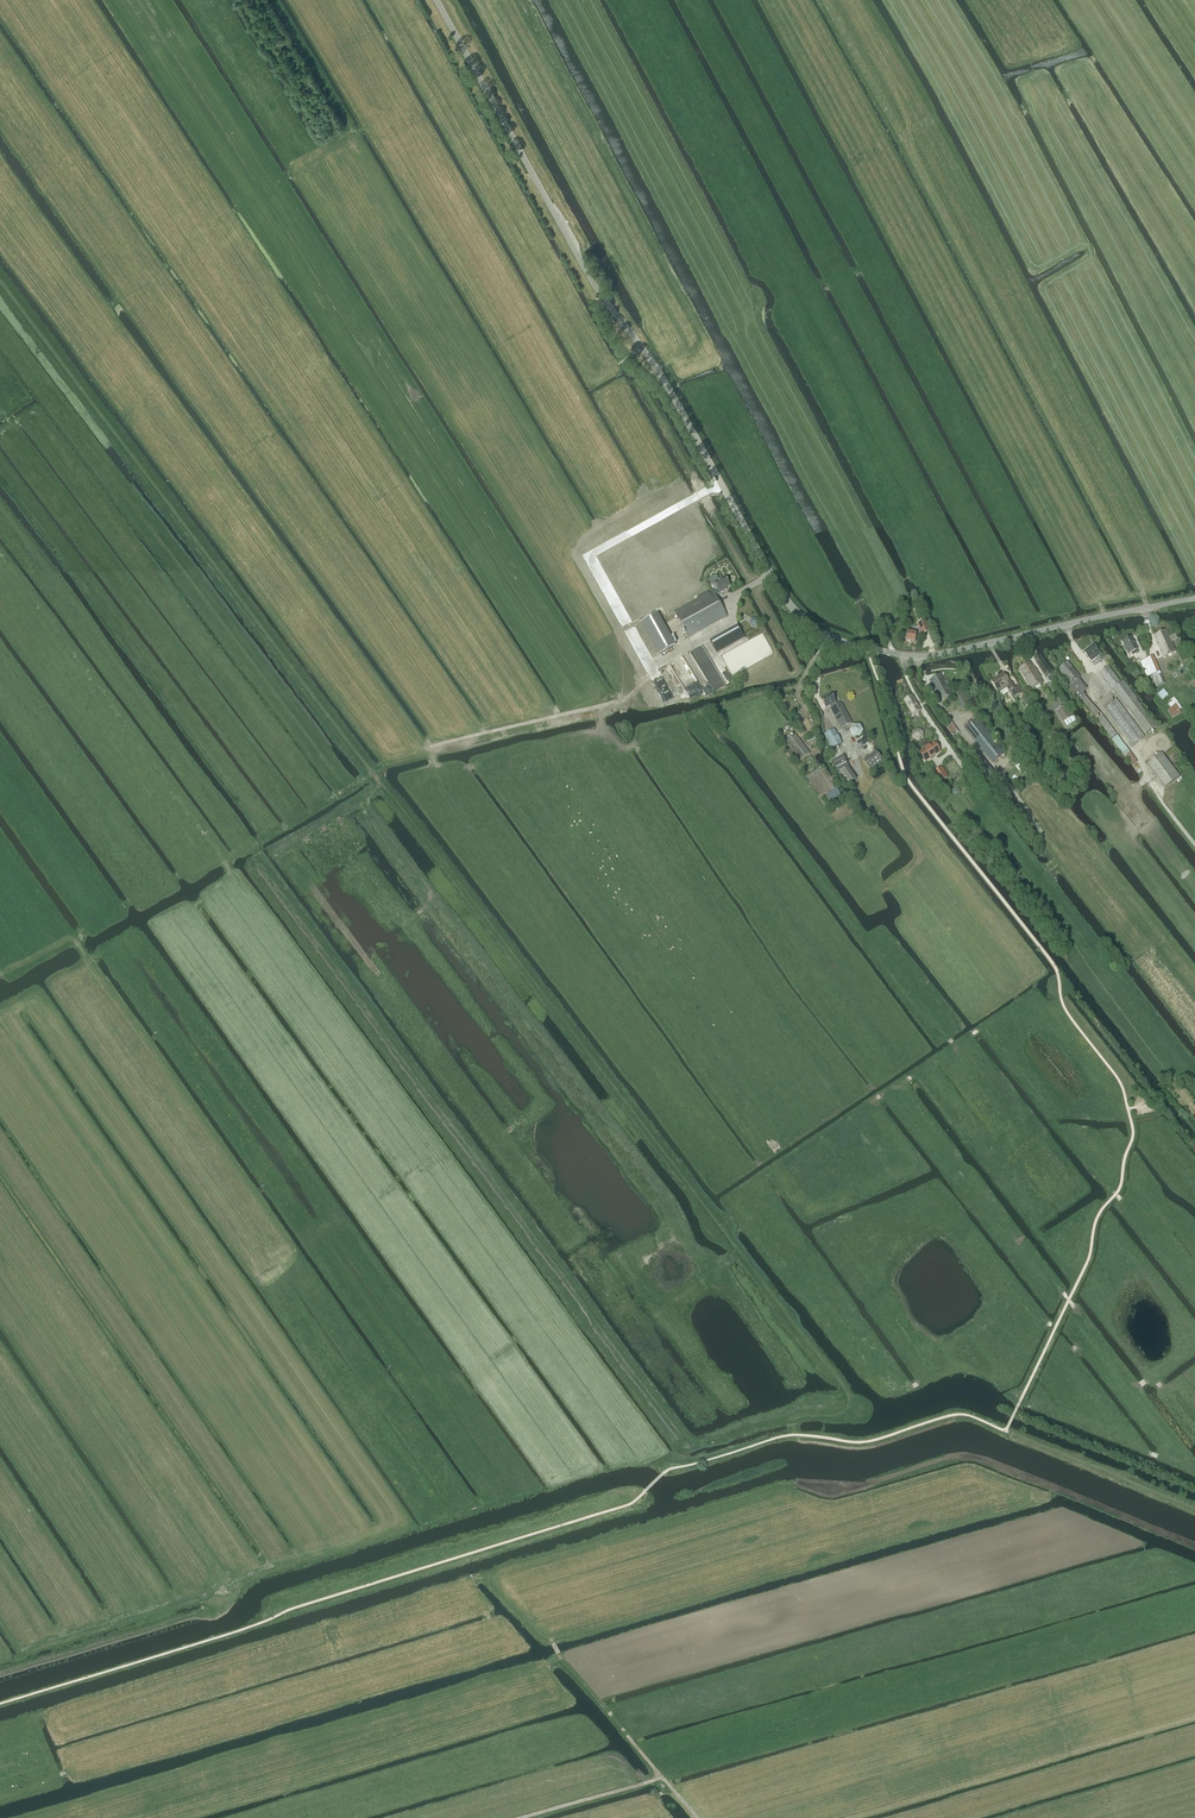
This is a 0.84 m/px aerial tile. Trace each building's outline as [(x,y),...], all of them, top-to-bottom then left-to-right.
[(713,591),(675,612),(689,638),(727,617),(715,595),(724,591),(723,590),(730,586),(725,576),(719,580),(716,575),(708,579),(711,584),(714,583),(718,590),(713,592),(713,591)] [(651,617),(640,623),(658,655),(675,646),(658,614),(654,616),(651,617)] [(752,618),(750,622),(752,627),(757,627),(760,623),(757,618),(752,618)] [(917,624),(922,635),(931,631),(925,620),(917,624)] [(738,626),(711,640),(710,641),(717,653),(744,638),(738,626)] [(1178,633),(1178,634),(1169,637),(1166,630),(1153,636),(1163,658),(1176,652),(1171,642),(1173,641),(1174,642),(1175,641),(1175,640),(1180,638),(1178,633)] [(908,632),(906,640),(915,642),(916,634),(908,632)] [(1132,655),(1138,653),(1136,650),(1137,650),(1131,638),(1129,638),(1125,639),(1126,640),(1122,642),(1125,646),(1124,647),(1125,651),(1127,650),(1128,654),(1131,653),(1132,655)] [(1095,657),(1099,654),(1098,652),(1098,651),(1093,645),(1083,652),(1088,659),(1093,655),(1095,657)] [(1153,656),(1146,659),(1140,662),(1147,677),(1159,672),(1153,656)] [(686,665),(704,695),(723,684),(715,670),(716,669),(715,669),(706,675),(696,659),(686,665)] [(1085,689),(1077,680),(1080,678),(1067,662),(1058,669),(1071,685),(1067,688),(1078,701),(1083,697),(1081,693),(1085,689)] [(1043,683),(1030,663),(1019,670),(1030,687),(1032,690),(1043,683)] [(1120,683),(1107,666),(1099,672),(1125,707),(1126,706),(1147,734),(1157,727),(1136,699),(1137,698),(1124,680),(1120,683)] [(943,700),(951,695),(945,685),(949,683),(947,680),(944,682),(942,680),(940,675),(929,681),(941,701),(943,700)] [(996,678),(991,681),(997,690),(998,693),(1002,690),(1007,687),(1014,698),(1020,694),(1016,687),(1013,689),(1011,685),(1009,682),(1009,683),(1004,675),(996,679),(996,678)] [(1160,675),(1153,678),(1156,687),(1164,683),(1160,675)] [(961,710),(973,704),(965,688),(953,695),(961,710)] [(841,703),(834,707),(833,705),(836,703),(831,694),(821,699),(826,708),(830,706),(831,708),(830,708),(841,729),(852,723),(841,703)] [(911,716),(921,711),(912,695),(904,700),(912,714),(910,714),(911,716)] [(1026,696),(1021,699),(1026,707),(1030,704),(1026,696)] [(1111,738),(1116,734),(1102,715),(1085,696),(1081,699),(1088,708),(1087,708),(1097,719),(1111,738)] [(1133,746),(1144,737),(1116,699),(1104,708),(1133,746)] [(1183,715),(1175,702),(1165,709),(1173,722),(1183,715)] [(1074,717),(1067,705),(1056,711),(1063,723),(1074,717)] [(794,718),(803,712),(802,710),(801,711),(800,710),(799,710),(799,709),(791,714),(794,718)] [(1043,723),(1050,719),(1047,714),(1040,718),(1043,723)] [(992,762),(1004,753),(976,719),(965,728),(992,762)] [(860,725),(853,725),(850,731),(853,737),(860,737),(863,731),(860,725)] [(835,730),(824,736),(832,749),(842,743),(835,730)] [(809,753),(796,735),(787,741),(800,760),(809,753)] [(925,762),(941,751),(934,742),(919,752),(925,762)] [(864,761),(871,770),(883,761),(876,751),(864,761)] [(1164,788),(1179,777),(1160,754),(1146,765),(1164,788)] [(848,766),(843,755),(831,761),(837,772),(848,766)] [(948,777),(942,767),(933,773),(939,783),(948,777)] [(827,795),(831,803),(842,796),(837,789),(827,795)]
